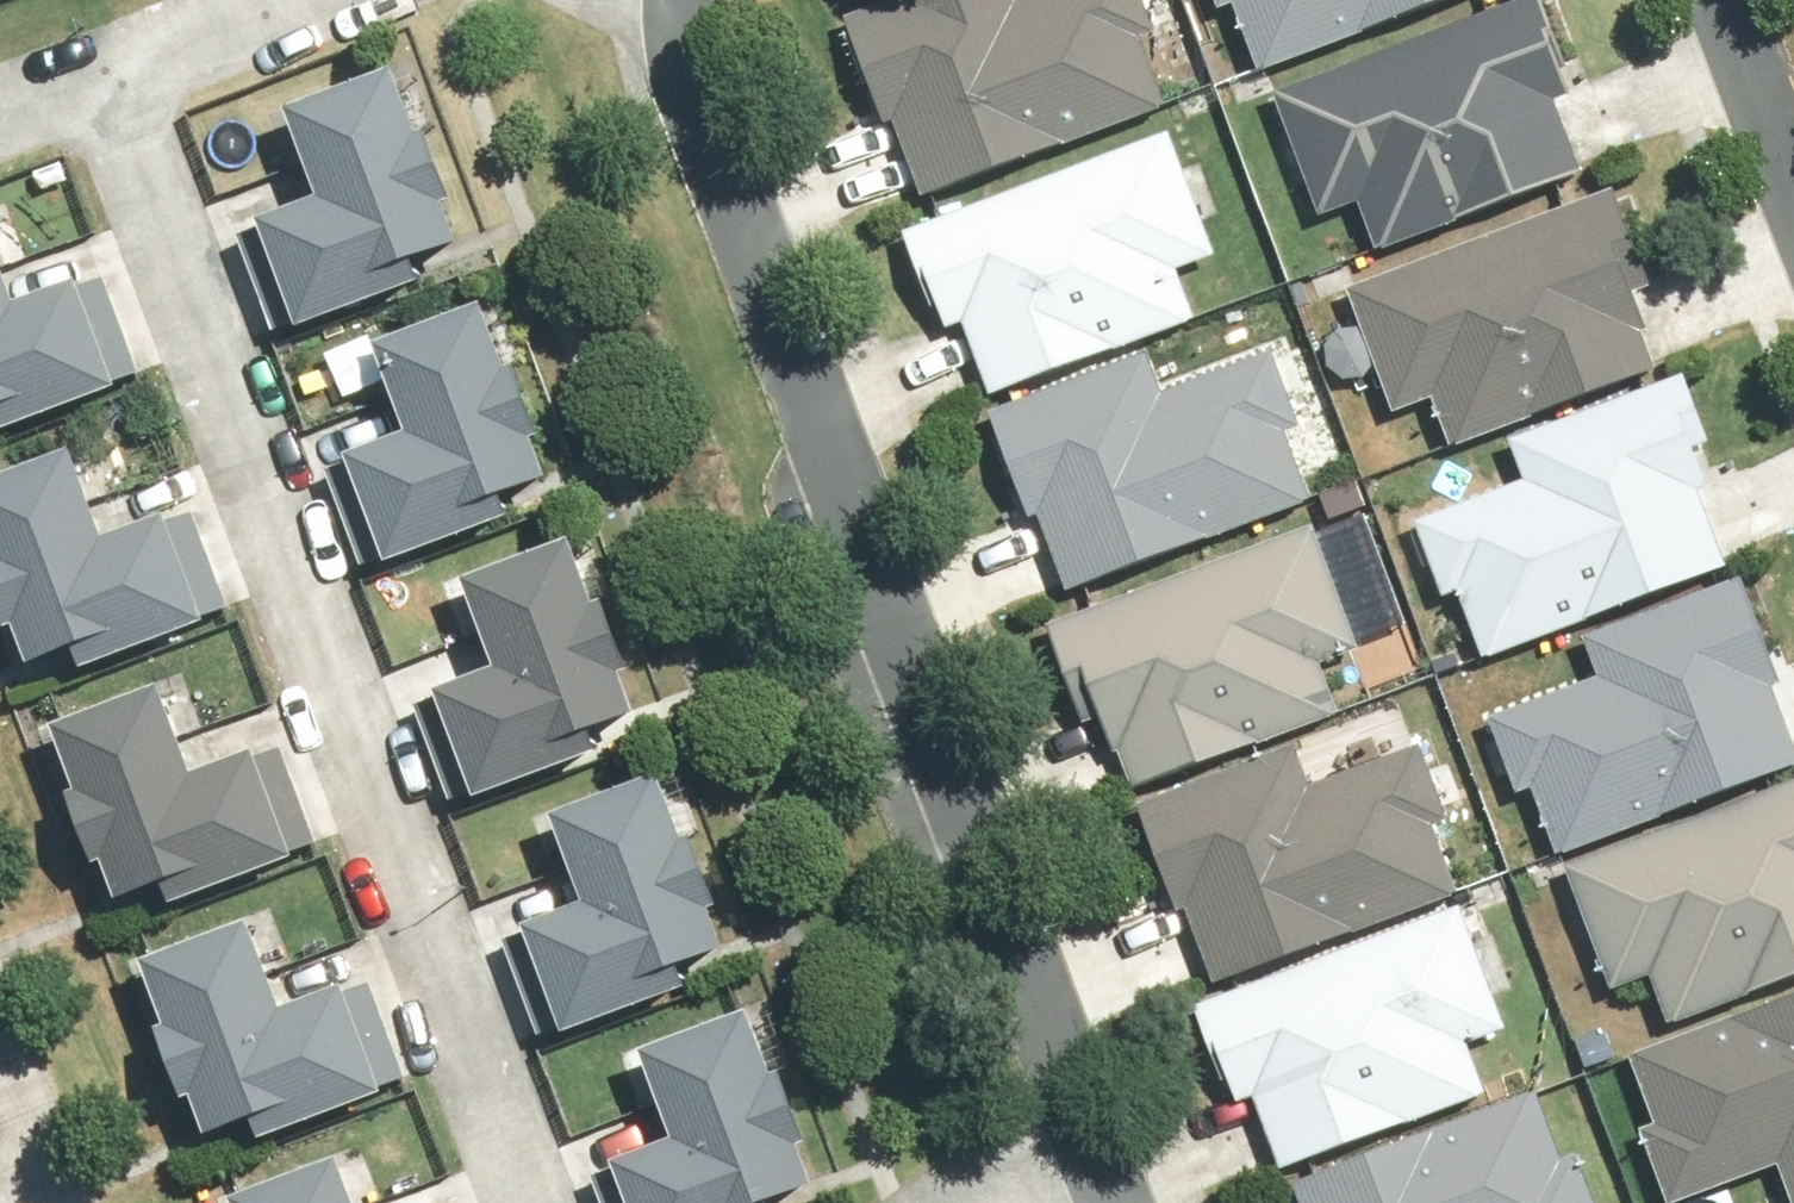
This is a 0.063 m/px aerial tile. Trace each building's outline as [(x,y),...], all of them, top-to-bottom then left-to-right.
[(939,194),(1169,103),(1146,45),(1174,34),(1160,0),(1053,0),(1031,9),(1028,0),(924,0),(870,21),(939,194)] [(1453,0),(1232,0),(1239,18),(1266,7),(1289,65),(1453,0)] [(1588,113),(1551,6),(1280,98),(1320,216),(1373,198),(1391,249),(1588,182),(1567,120),(1588,113)] [(262,230),(299,326),(471,259),(396,69),(288,111),(325,206),(262,230)] [(1187,138),(916,231),(953,338),(974,331),(995,393),(1192,326),(1175,274),(1227,256),(1187,138)] [(1672,312),(1635,204),(1364,296),(1405,414),(1458,396),(1475,448),(1673,381),(1651,319),(1672,312)] [(5,418),(13,439),(143,391),(103,286),(33,312),(0,223),(0,420),(5,418)] [(364,461),(401,556),(573,490),(499,300),(391,342),(427,436),(364,461)] [(1008,415),(1077,587),(1307,496),(1284,439),(1311,428),(1283,357),(1169,402),(1152,358),(1008,415)] [(1533,493),(1425,528),(1449,601),(1473,593),(1496,664),(1743,584),(1683,400),(1520,453),(1533,493)] [(0,487),(0,552),(45,673),(89,657),(97,678),(227,630),(188,525),(118,551),(83,456),(0,487)] [(1332,539),(1061,631),(1098,738),(1119,731),(1140,793),(1337,726),(1320,675),(1372,657),(1332,539)] [(452,719),(489,814),(661,748),(587,558),(479,600),(515,694),(452,719)] [(1492,715),(1516,788),(1540,781),(1563,852),(1793,777),(1793,723),(1750,587),(1587,640),(1600,680),(1492,715)] [(176,690),(73,728),(139,906),(183,890),(191,911),(321,863),(282,758),(212,784),(176,690)] [(1162,814),(1231,987),(1460,896),(1437,838),(1465,827),(1437,756),(1323,802),(1305,757),(1162,814)] [(534,947),(571,1042),(743,976),(668,786),(560,828),(597,922),(534,947)] [(1574,879),(1615,997),(1668,979),(1685,1030),(1793,993),(1793,804),(1574,879)] [(1488,915),(1217,1007),(1254,1115),(1275,1108),(1296,1170),(1493,1103),(1476,1051),(1529,1033),(1488,915)] [(261,928),(157,966),(223,1145),(268,1128),(276,1149),(405,1101),(366,996),(296,1022),(261,928)] [(646,1202),(843,1202),(770,1015),(662,1057),(699,1151),(635,1176),(646,1202)] [(1659,1066),(1680,1121),(1652,1131),(1679,1202),(1702,1202),(1793,1169),(1793,1017),(1659,1066)] [(1308,1190),(1313,1202),(1620,1202),(1599,1146),(1572,1156),(1551,1101),(1308,1190)] [(253,1201),(254,1202),(372,1202),(357,1162),(253,1201)]
